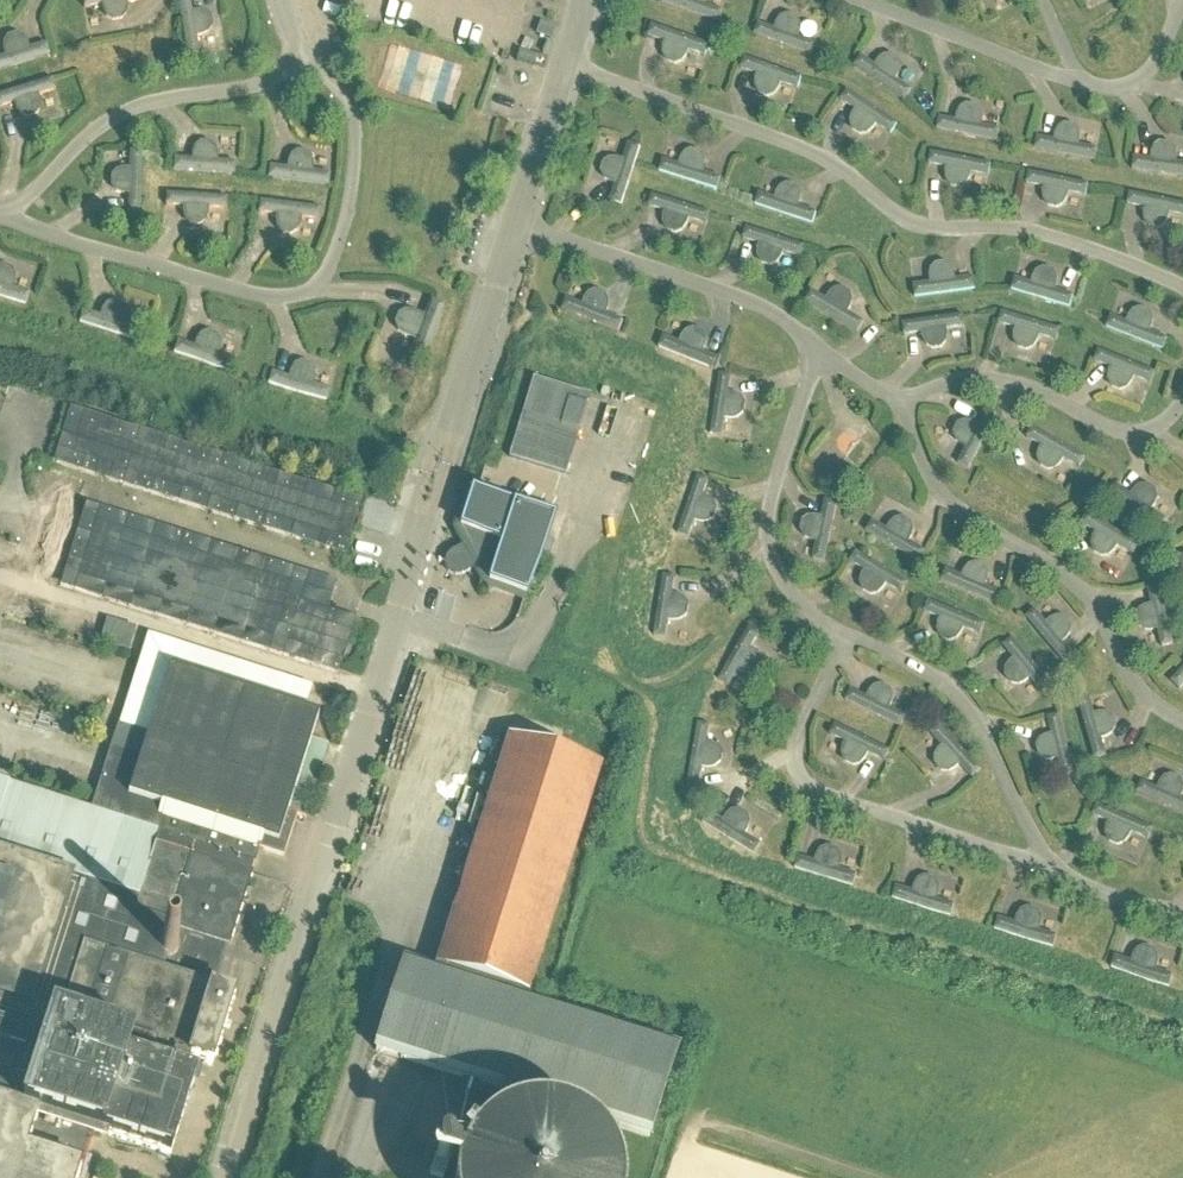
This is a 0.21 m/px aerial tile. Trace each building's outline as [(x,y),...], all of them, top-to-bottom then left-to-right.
[(129,4),(146,0),(84,0),(86,11),(103,8),(104,14),(108,20),(114,25),(125,22),(129,16),(129,8),(129,4)] [(192,0),(179,0),(189,60),(203,58),(198,40),(204,39),(211,36),(215,29),(213,19),(207,14),(199,14),(194,14),(192,0)] [(710,0),(664,0),(663,5),(721,25),(726,12),(709,7),(710,2),(710,0)] [(946,12),(968,7),(967,0),(944,0),(946,12)] [(1021,0),(1008,0),(1012,9),(1023,4),(1021,0)] [(803,36),(804,28),(800,21),(791,18),(783,21),(779,27),(777,32),(760,27),(756,38),(814,59),(818,47),(801,42),(803,36)] [(708,60),(712,48),(654,28),(650,39),(667,45),(666,49),(665,57),(668,65),(678,68),(685,65),(690,59),(692,54),(708,60)] [(29,45),(25,39),(18,37),(8,40),(5,46),(5,53),(7,59),(0,61),(0,74),(52,58),(48,45),(31,51),(29,45)] [(904,72),(902,64),(895,58),(886,59),(880,64),(877,69),(863,59),(856,69),(906,104),(913,94),(898,84),(902,79),(904,72)] [(800,93),(804,81),(746,59),(742,72),(759,78),(758,82),(758,90),(761,97),(770,101),(777,98),(782,93),(784,87),(800,93)] [(42,103),(41,99),(58,93),(54,81),(0,98),(0,110),(15,106),(17,112),(21,117),(29,121),(39,117),(42,110),(42,103)] [(715,105),(748,111),(751,93),(718,87),(715,105)] [(893,137),(900,128),(849,92),(842,103),(857,114),(854,118),(852,125),(854,132),(862,138),(869,138),(876,133),(879,128),(893,137)] [(985,124),(984,116),(979,110),(969,108),(962,112),(959,118),(958,124),(940,120),(938,133),(999,145),(1001,133),(984,130),(985,124)] [(1082,149),(1083,143),(1082,135),(1078,129),(1068,127),(1061,131),(1058,138),(1056,143),(1039,139),(1036,153),(1097,164),(1099,153),(1082,149)] [(217,160),(217,154),(216,147),(210,142),(199,141),(194,146),(192,153),(191,159),(173,158),(173,170),(234,174),(235,161),(217,160)] [(624,209),(643,150),(632,146),(626,163),(621,162),(613,162),(606,166),(603,175),(606,182),(612,186),(617,187),(611,205),(624,209)] [(1179,159),(1178,152),(1173,147),(1163,146),(1157,150),(1154,157),(1153,163),(1136,161),(1134,172),(1182,179),(1182,165),(1179,165),(1179,159)] [(127,168),(121,168),(115,170),(110,176),(110,186),(115,192),(122,193),(127,194),(127,212),(140,212),(141,151),(127,150),(127,168)] [(312,170),(312,164),(311,158),(306,152),(296,151),(290,155),(287,162),(286,168),(268,165),(267,178),(327,186),(329,173),(312,170)] [(708,170),(708,162),(704,156),(695,153),(687,156),(683,162),(681,168),(665,161),(661,175),(720,193),(724,181),(707,176),(708,170)] [(991,179),(993,167),(933,155),(931,167),(949,171),(948,175),(948,183),(953,190),(962,192),(969,189),(973,182),(974,176),(991,179)] [(565,195),(575,194),(575,211),(590,211),(588,170),(564,171),(565,195)] [(1088,200),(1091,187),(1030,175),(1028,187),(1046,191),(1045,196),(1046,203),(1050,210),(1059,212),(1066,209),(1070,202),(1071,196),(1088,200)] [(87,215),(105,212),(99,176),(68,181),(71,204),(85,201),(87,215)] [(804,205),(803,197),(800,190),(790,187),(783,190),(779,196),(777,201),(761,195),(757,209),(815,227),(819,215),(802,210),(804,205)] [(182,208),(182,214),(183,221),(189,226),(199,226),(205,222),(207,215),(207,209),(226,210),(226,198),(165,194),(164,207),(182,208)] [(1131,196),(1129,208),(1147,211),(1146,216),(1146,224),(1151,231),(1161,233),(1167,229),(1171,222),(1172,216),(1182,219),(1182,206),(1131,196)] [(709,227),(712,216),(654,198),(650,209),(667,214),(665,220),(666,227),(670,234),(679,237),(685,234),(691,227),(692,222),(709,227)] [(275,215),(274,221),(275,227),(280,233),(291,234),(297,230),(299,223),(300,217),(318,220),(320,207),(259,199),(257,213),(275,215)] [(803,261),(807,247),(748,230),(745,242),(762,247),(760,253),(760,260),(764,268),(773,270),(781,267),(785,261),(786,256),(803,261)] [(14,275),(10,268),(1,265),(0,266),(0,298),(25,306),(29,295),(12,289),(14,285),(14,275)] [(958,282),(957,277),(954,271),(947,266),(937,268),(933,273),(932,281),(933,287),(915,289),(917,300),(978,293),(976,280),(958,282)] [(1060,287),(1060,280),(1055,273),(1046,271),(1039,275),(1036,281),(1034,287),(1017,282),(1013,293),(1072,311),(1076,298),(1059,293),(1060,287)] [(996,294),(1012,297),(1014,282),(999,279),(996,294)] [(855,303),(853,296),(844,291),(836,293),(831,297),(828,302),(814,294),(807,305),(860,336),(866,326),(851,317),(854,311),(855,303)] [(612,312),(611,303),(608,297),(598,293),(591,296),(587,302),(585,307),(568,301),(563,313),(621,335),(626,323),(610,317),(612,312)] [(409,359),(424,364),(445,307),(430,302),(424,319),(412,315),(403,314),(397,318),(394,326),(396,333),(403,338),(415,342),(409,359)] [(126,321),(126,313),(122,306),(113,303),(106,305),(101,311),(99,317),(82,311),(78,323),(137,343),(141,331),(124,325),(126,321)] [(1155,329),(1155,321),(1152,315),(1143,312),(1135,314),(1131,320),(1129,325),(1113,319),(1108,331),(1165,353),(1170,341),(1153,335),(1155,329)] [(1059,345),(1063,332),(1004,314),(1000,326),(1018,332),(1016,337),(1016,343),(1020,351),(1029,353),(1036,351),(1041,344),(1043,340),(1059,345)] [(951,339),(950,332),(967,330),(965,318),(905,326),(907,338),(924,336),(925,342),(928,349),(935,353),(944,352),(949,346),(951,339)] [(708,350),(709,343),(706,335),(697,331),(690,333),(684,340),(682,345),(665,338),(660,350),(718,374),(723,362),(706,355),(708,350)] [(220,351),(220,342),(216,335),(208,332),(200,335),(196,342),(194,348),(177,342),(173,353),(233,373),(236,361),(218,355),(220,351)] [(1153,387),(1157,376),(1100,353),(1096,364),(1112,370),(1110,376),(1110,384),(1114,391),(1123,395),(1130,392),(1135,386),(1137,381),(1153,387)] [(313,385),(315,379),(315,372),(311,365),(302,363),(295,366),(291,372),(289,377),(272,371),(268,385),(327,401),(331,389),(313,385)] [(740,421),(746,417),(748,407),(743,400),(737,397),(731,397),(734,379),(721,377),(711,437),(724,439),(727,421),(733,422),(740,421)] [(509,458),(566,475),(589,397),(533,380),(509,458)] [(345,557),(362,501),(70,409),(52,465),(345,557)] [(971,473),(999,418),(988,412),(980,428),(975,425),(968,424),(960,427),(956,435),(957,443),(963,448),(968,451),(960,467),(971,473)] [(1082,470),(1088,460),(1035,430),(1028,440),(1044,449),(1041,454),(1040,461),(1042,469),(1051,474),(1058,473),(1063,468),(1066,462),(1082,470)] [(1153,438),(1141,449),(1152,460),(1164,449),(1153,438)] [(710,525),(716,522),(719,512),(716,505),(711,501),(705,499),(711,482),(699,478),(678,536),(691,540),(697,523),(702,525),(710,525)] [(483,589),(524,602),(556,512),(464,483),(450,528),(461,547),(450,553),(445,558),(443,566),(447,574),(455,577),(462,576),(473,570),(483,589)] [(1160,500),(1158,493),(1150,488),(1142,489),(1136,494),(1133,499),(1119,489),(1112,498),(1162,534),(1170,522),(1155,513),(1158,508),(1160,500)] [(827,566),(840,505),(828,503),(824,520),(819,519),(811,519),(805,524),(803,534),(807,541),(814,544),(819,545),(815,563),(827,566)] [(355,621),(327,612),(336,584),(85,505),(77,533),(59,589),(337,676),(355,621)] [(1135,558),(1142,548),(1090,516),(1083,526),(1098,536),(1095,540),(1093,547),(1096,556),(1104,560),(1112,560),(1118,554),(1121,550),(1135,558)] [(917,533),(915,525),(905,520),(897,522),(892,528),(889,533),(874,524),(868,535),(921,565),(928,552),(913,545),(915,540),(917,533)] [(905,596),(911,587),(858,554),(852,564),(867,574),(865,578),(862,586),(865,593),(873,598),(880,597),(886,592),(889,587),(905,596)] [(990,585),(991,577),(988,569),(979,566),(971,568),(967,574),(964,578),(948,570),(942,585),(999,608),(1004,597),(988,590),(990,585)] [(683,622),(690,617),(691,608),(687,601),(680,598),(675,597),(678,580),(665,577),(655,637),(667,639),(670,622),(675,623),(683,622)] [(1175,648),(1161,588),(1150,591),(1154,608),(1148,609),(1142,612),(1138,620),(1140,629),(1146,634),(1154,635),(1160,633),(1163,651),(1175,648)] [(982,638),(987,626),(931,604),(926,616),(942,622),(940,628),(940,635),(943,642),(952,645),(960,643),(965,637),(967,632),(982,638)] [(1048,626),(1037,613),(1027,621),(1067,668),(1077,660),(1066,646),(1070,642),(1074,635),(1074,627),(1068,620),(1059,619),(1052,623),(1048,626)] [(108,622),(101,646),(130,654),(137,630),(108,622)] [(760,675),(764,667),(763,660),(758,655),(753,652),(763,637),(751,630),(720,683),(731,690),(741,674),(745,676),(753,678),(760,675)] [(1053,688),(1015,641),(1005,649),(1016,662),(1012,665),(1008,672),(1008,679),(1013,687),(1021,688),(1028,685),(1032,682),(1043,696),(1053,688)] [(248,882),(259,848),(284,856),(297,815),(305,818),(329,745),(312,739),(320,714),(170,667),(142,753),(114,744),(93,809),(0,779),(0,1177),(74,1177),(78,1165),(82,1166),(93,1131),(170,1155),(194,1079),(192,1079),(198,1061),(212,1065),(234,997),(212,990),(217,977),(226,950),(243,897),(248,882)] [(1173,685),(1182,693),(1182,692),(1182,674),(1173,685)] [(895,706),(896,698),(893,691),(884,687),(876,689),(872,695),(869,701),(853,693),(848,704),(903,731),(909,717),(893,711),(895,706)] [(1097,718),(1092,701),(1080,704),(1097,763),(1108,760),(1103,743),(1109,741),(1115,737),(1119,730),(1116,720),(1110,716),(1103,716),(1097,718)] [(1077,777),(1062,718),(1049,721),(1054,737),(1048,739),(1042,743),(1039,750),(1041,759),(1048,763),(1055,764),(1060,763),(1065,780),(1077,777)] [(717,770),(723,766),(725,755),(721,749),(715,746),(710,745),(712,727),(698,725),(689,786),(702,788),(705,769),(711,771),(717,770)] [(887,765),(892,754),(837,727),(831,738),(847,745),(845,750),(844,756),(847,764),(856,769),(863,767),(869,762),(871,757),(887,765)] [(984,773),(942,728),(932,737),(945,750),(941,753),(937,759),(937,768),(944,775),(951,776),(958,773),(962,769),(975,781),(984,773)] [(526,999),(600,769),(509,739),(435,970),(405,960),(376,1051),(648,1138),(677,1047),(526,999)] [(1175,778),(1166,780),(1162,786),(1160,791),(1143,785),(1138,797),(1182,815),(1182,782),(1175,778)] [(1150,843),(1155,831),(1099,807),(1094,818),(1110,825),(1108,831),(1107,838),(1111,846),(1119,849),(1128,846),(1132,841),(1134,836),(1150,843)] [(753,825),(750,817),(742,813),(734,815),(729,820),(726,824),(711,816),(705,827),(757,857),(763,847),(748,838),(751,832),(753,825)] [(844,867),(843,859),(840,853),(831,850),(823,853),(820,858),(818,865),(800,859),(796,871),(856,890),(859,878),(842,872),(844,867)] [(941,897),(941,889),(937,882),(928,880),(921,883),(917,888),(915,894),(897,889),(894,902),(953,920),(957,907),(940,902),(941,897)] [(1043,928),(1043,920),(1039,914),(1031,911),(1023,914),(1019,920),(1017,926),(1000,920),(996,932),(1055,951),(1059,939),(1041,933),(1043,928)] [(1160,968),(1160,960),(1156,953),(1147,951),(1141,953),(1136,958),(1134,965),(1117,959),(1113,970),(1171,990),(1175,978),(1158,972),(1160,968)] [(616,1177),(612,1165),(606,1154),(599,1144),(590,1135),(580,1128),(569,1122),(557,1118),(544,1115),(532,1115),(519,1116),(507,1119),(496,1124),(485,1131),(475,1139),(467,1148),(460,1159),(455,1170),(453,1177),(616,1177)]
